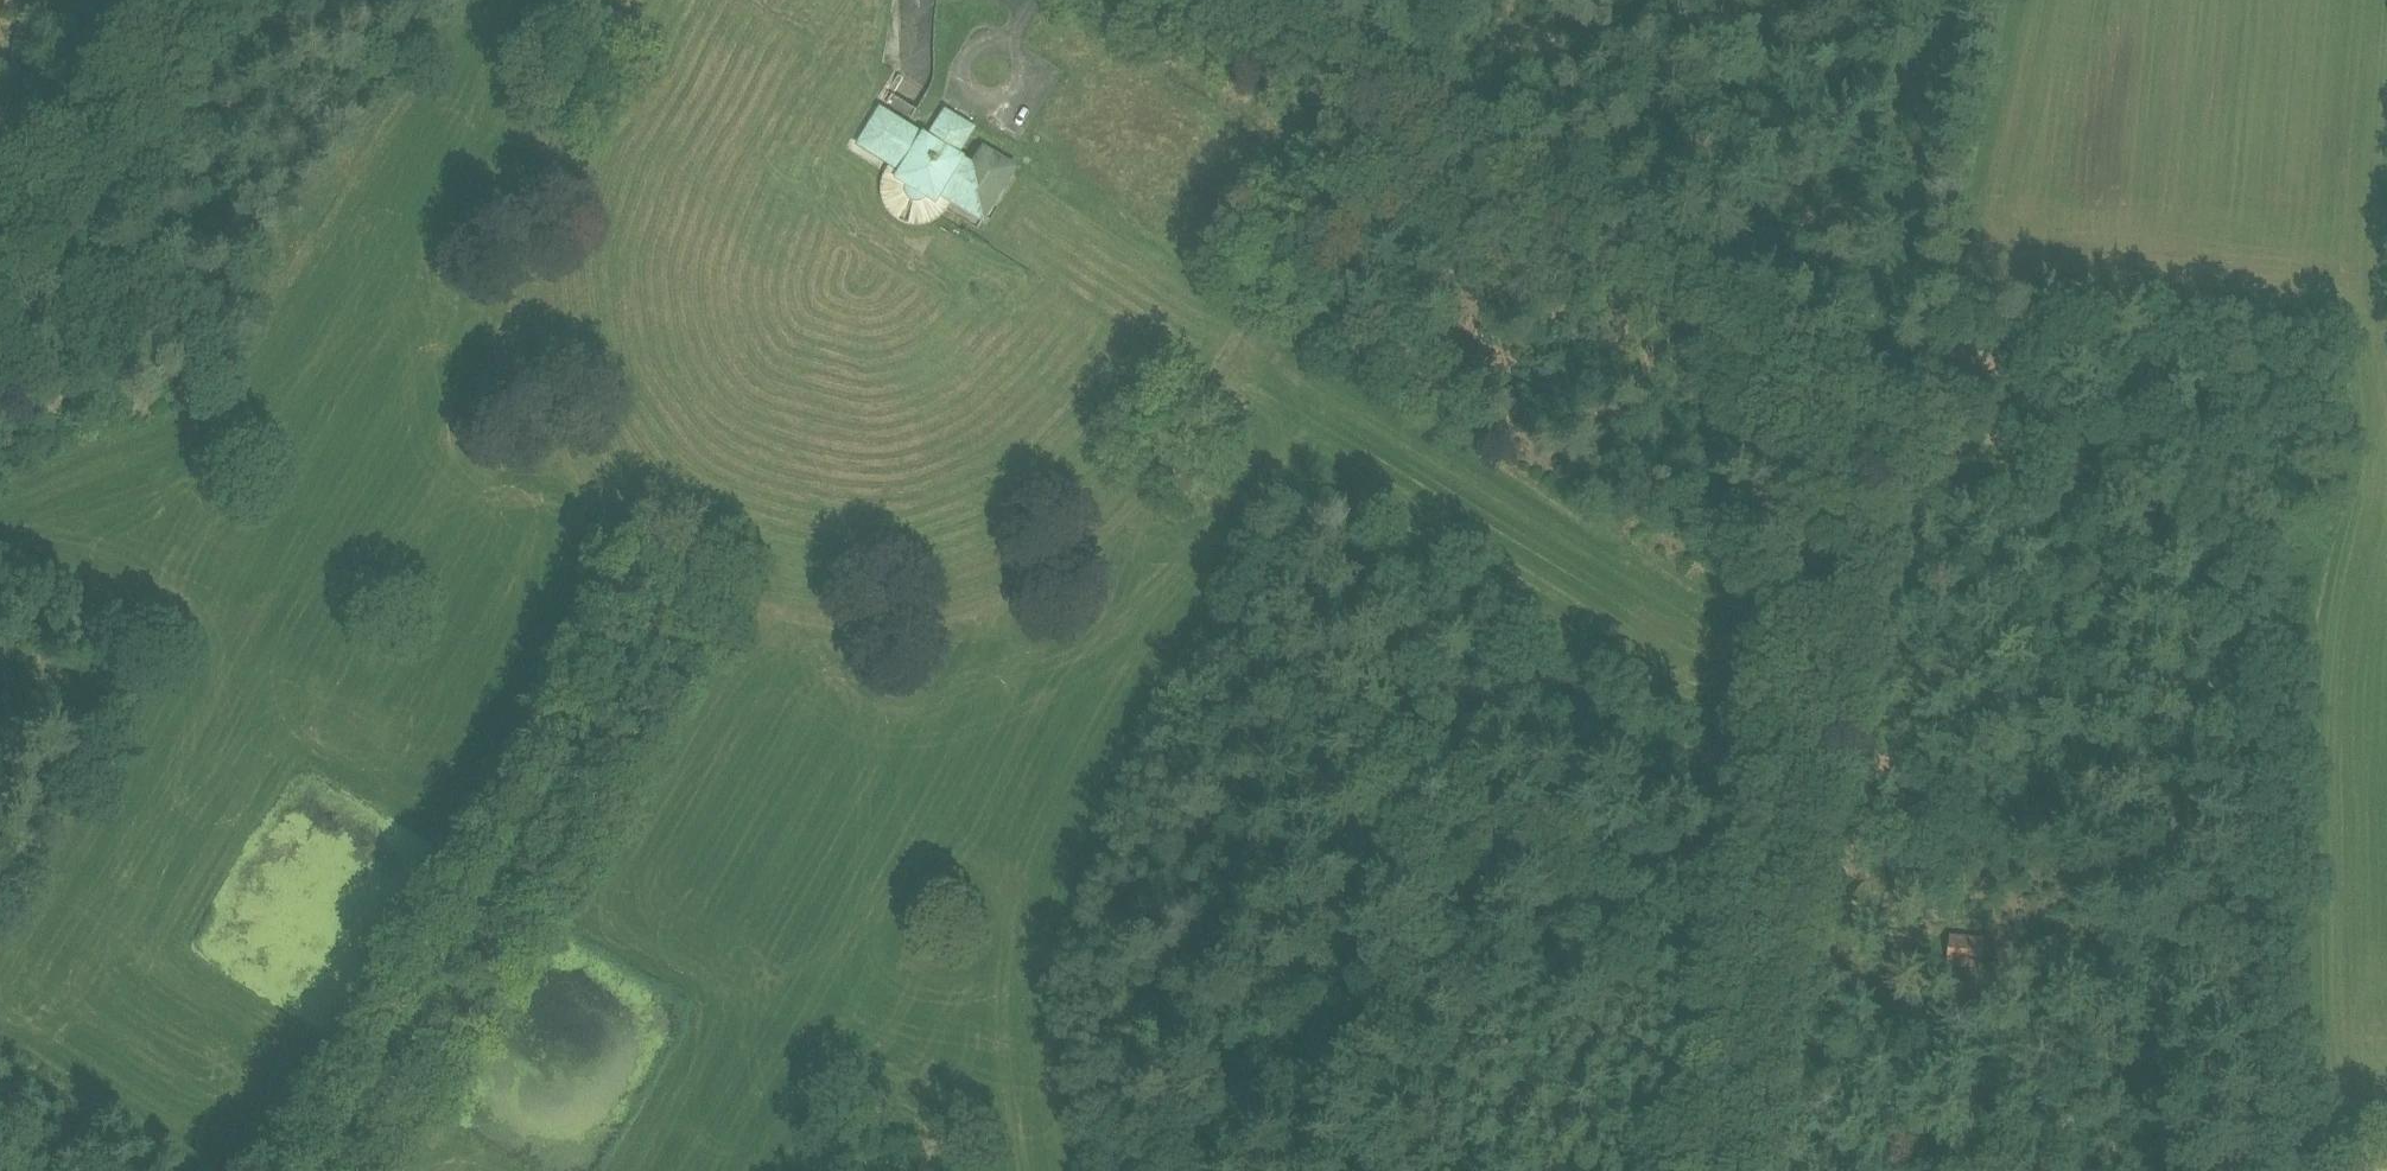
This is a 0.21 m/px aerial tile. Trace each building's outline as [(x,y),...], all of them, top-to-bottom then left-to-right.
[(964,146),(934,129),(928,140),(924,138),(880,112),(867,134),(911,160),(900,179),(907,184),(906,186),(905,188),(905,190),(905,193),(905,195),(907,198),(908,200),(911,203),(914,204),(916,204),(919,204),(921,204),(923,203),(925,202),(926,201),(928,198),(929,196),(936,201),(941,193),(960,203),(959,204),(985,219),(1015,169),(984,151),(974,168),(960,160),(961,160),(957,157),(964,146)] [(1918,908),(1928,908),(1927,889),(1918,889),(1918,908)] [(1947,964),(1981,967),(1984,942),(1949,938),(1947,964)]
